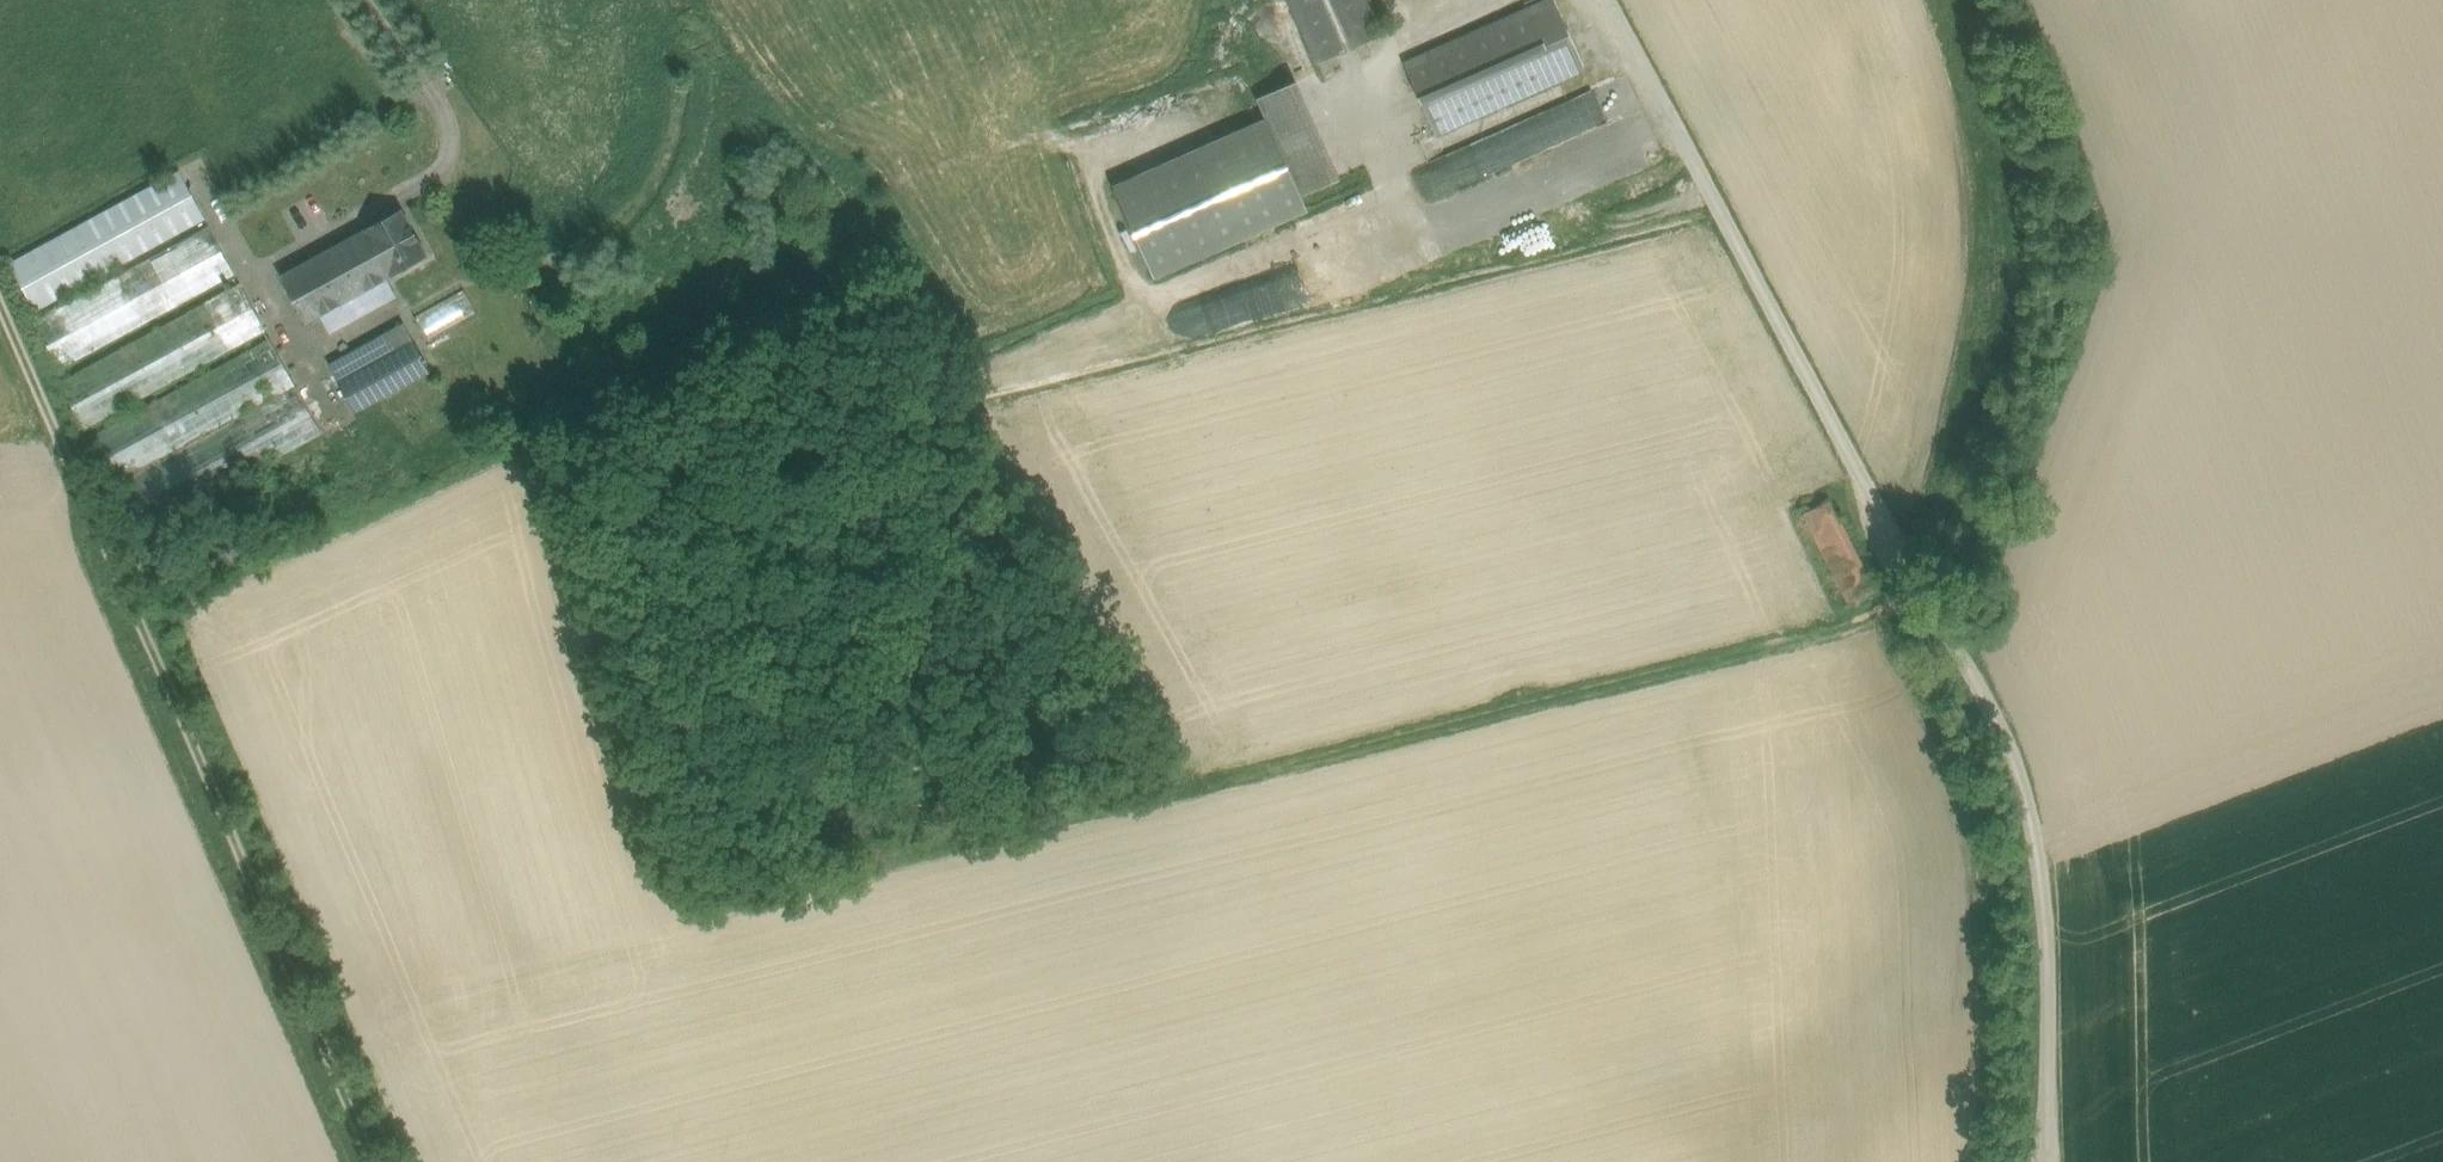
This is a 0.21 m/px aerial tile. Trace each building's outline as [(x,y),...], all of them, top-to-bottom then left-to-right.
[(1316,59),(1378,31),(1365,0),(1290,0),(1316,59)] [(1405,63),(1437,134),(1583,70),(1552,0),(1547,0),(1405,63)] [(1333,180),(1290,84),(1258,98),(1267,119),(1301,194),(1333,180)] [(1592,89),(1446,154),(1460,187),(1606,123),(1592,89)] [(1267,119),(1111,189),(1150,276),(1306,206),(1301,194),(1267,119)] [(179,170),(10,262),(36,311),(206,219),(179,170)] [(402,209),(366,229),(391,275),(427,255),(402,209)] [(1415,213),(1182,307),(1198,346),(1431,252),(1415,213)] [(209,225),(34,320),(61,369),(236,274),(209,225)] [(366,229),(280,276),(306,322),(391,275),(366,229)] [(240,282),(204,302),(230,350),(266,331),(240,282)] [(204,302),(59,380),(85,429),(230,350),(204,302)] [(404,322),(328,363),(355,412),(431,370),(404,322)] [(270,337),(83,439),(109,487),(296,385),(270,337)] [(109,487),(103,490),(130,539),(323,434),(296,385),(109,487)] [(1845,499),(1811,512),(1847,601),(1880,588),(1845,499)]
